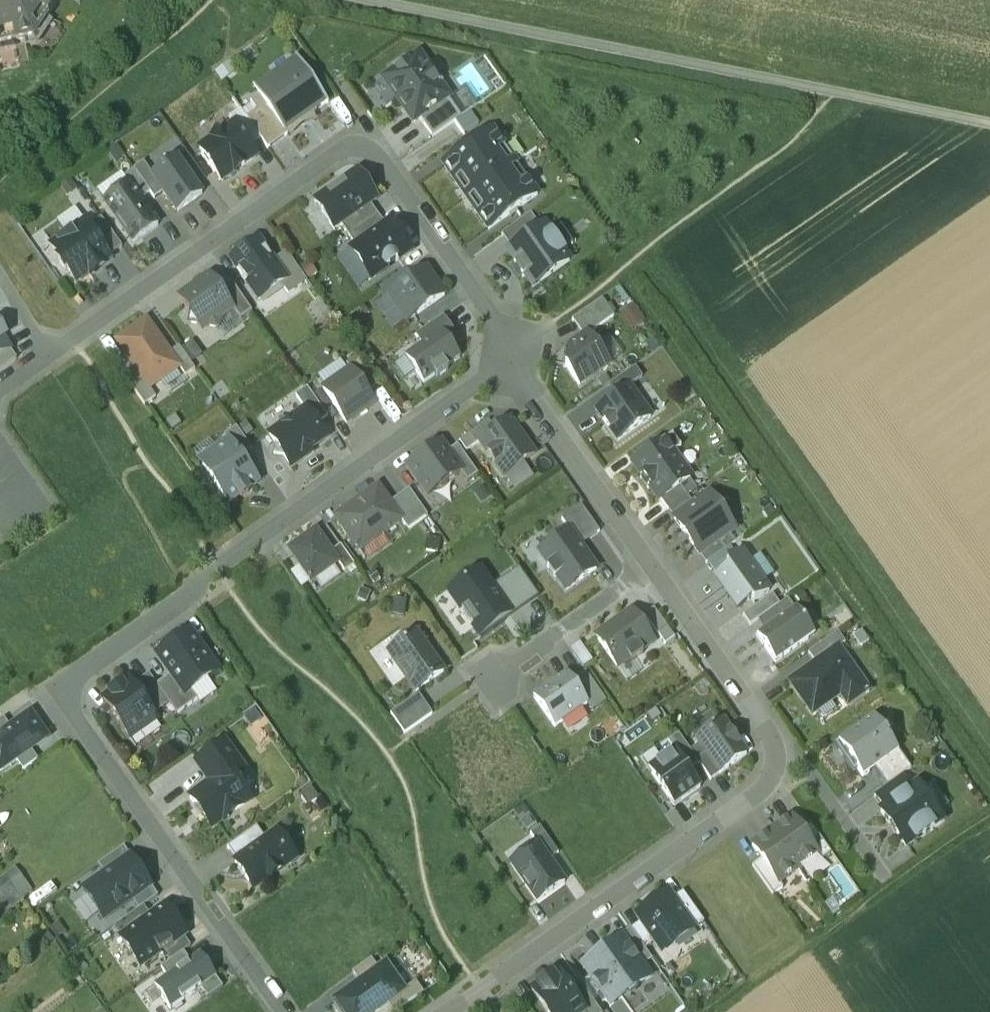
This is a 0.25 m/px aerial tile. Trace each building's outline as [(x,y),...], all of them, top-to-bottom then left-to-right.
[(33,39),(47,20),(60,0),(0,0),(0,47),(33,39)] [(0,47),(0,67),(48,56),(65,32),(47,20),(33,39),(0,47)] [(407,64),(404,61),(392,69),(395,72),(384,80),(413,122),(419,119),(447,99),(448,98),(440,87),(443,84),(430,65),(426,68),(418,56),(407,64)] [(295,61),(273,76),(279,84),(260,97),(254,87),(252,88),(259,98),(284,134),(285,133),(326,104),(327,105),(328,104),(296,58),(294,59),(295,60),(294,61),(295,61)] [(284,134),(259,98),(250,104),(256,113),(246,119),(261,140),(267,149),(287,135),(285,133),(284,134)] [(447,99),(419,119),(432,138),(461,118),(447,99)] [(246,119),(240,111),(228,119),(233,126),(234,125),(250,148),(261,140),(246,119)] [(233,126),(199,150),(222,181),(256,157),(250,148),(234,125),(233,126)] [(492,131),(443,166),(466,198),(515,163),(492,131)] [(150,175),(164,195),(178,214),(205,195),(177,156),(150,175)] [(515,163),(466,198),(488,230),(537,195),(515,163)] [(134,171),(149,194),(154,201),(164,195),(150,175),(144,165),(134,171)] [(149,194),(134,171),(123,178),(128,184),(140,201),(149,194)] [(362,183),(355,173),(314,202),(334,229),(340,225),(370,204),(376,200),(364,182),(362,183)] [(140,201),(128,184),(104,202),(133,244),(158,226),(140,201)] [(370,204),(340,225),(349,236),(378,216),(370,204)] [(378,216),(349,236),(355,246),(385,225),(378,216)] [(531,216),(501,236),(511,250),(540,229),(531,216)] [(355,246),(350,250),(371,279),(410,251),(390,222),(385,225),(355,246)] [(110,258),(88,226),(48,253),(70,285),(110,258)] [(511,250),(507,252),(516,264),(513,266),(522,278),(525,277),(532,287),(569,262),(544,226),(540,229),(511,250)] [(259,241),(231,260),(258,300),(281,284),(286,280),(273,261),(259,241)] [(306,281),(286,252),(273,261),(286,280),(281,284),(288,294),(306,281)] [(426,270),(388,296),(407,322),(444,296),(426,270)] [(209,276),(178,298),(190,314),(188,323),(217,328),(219,319),(233,309),(220,290),(209,276)] [(252,311),(231,282),(220,290),(233,309),(240,320),(252,311)] [(601,300),(572,321),(584,337),(588,335),(613,317),(601,300)] [(169,353),(146,321),(116,341),(142,377),(149,388),(179,367),(169,353)] [(448,327),(422,345),(422,346),(405,358),(423,384),(435,376),(437,378),(448,370),(446,368),(460,359),(448,342),(455,336),(448,327)] [(9,350),(2,338),(5,336),(0,329),(0,356),(9,350)] [(584,337),(568,348),(565,366),(579,386),(609,365),(588,335),(584,337)] [(201,355),(192,342),(182,349),(191,362),(201,355)] [(179,346),(169,353),(179,367),(185,376),(195,369),(179,346)] [(0,356),(0,372),(16,360),(9,350),(0,356)] [(376,387),(356,358),(346,365),(350,371),(366,393),(376,387)] [(642,378),(635,368),(627,374),(634,384),(642,378)] [(374,404),(350,371),(323,391),(346,424),(374,404)] [(627,374),(608,387),(615,397),(629,387),(634,384),(627,374)] [(149,388),(142,377),(130,385),(144,405),(155,397),(149,388)] [(615,397),(596,410),(618,441),(650,418),(629,387),(615,397)] [(327,418),(307,389),(295,397),(305,411),(316,426),(327,418)] [(305,411),(289,422),(279,420),(277,430),(269,436),(275,444),(273,455),(284,457),(291,468),(305,458),(302,455),(325,439),(316,426),(305,411)] [(534,455),(510,422),(479,444),(504,477),(534,455)] [(252,451),(236,428),(224,437),(228,442),(241,460),(242,456),(244,454),(247,452),(252,451)] [(673,436),(634,464),(660,501),(690,481),(671,455),(680,448),(673,436)] [(228,442),(211,454),(214,459),(202,467),(228,503),(239,496),(241,498),(248,493),(246,491),(257,483),(248,470),(245,468),(242,466),(241,463),(241,460),(228,442)] [(440,443),(407,467),(428,496),(460,473),(461,473),(447,453),(440,443)] [(478,476),(457,446),(447,453),(461,473),(460,473),(467,483),(478,476)] [(690,481),(660,501),(667,511),(687,497),(696,490),(690,481)] [(377,488),(335,518),(349,537),(358,550),(401,520),(389,504),(377,488)] [(409,490),(389,504),(401,520),(408,530),(427,516),(409,490)] [(716,507),(709,496),(694,507),(687,512),(674,521),(692,547),(699,555),(728,535),(730,533),(722,523),(731,517),(721,503),(716,507)] [(687,497),(667,511),(674,521),(687,512),(694,507),(687,497)] [(599,533),(581,507),(561,521),(569,532),(580,547),(599,533)] [(330,553),(315,531),(289,550),(309,578),(308,579),(309,581),(311,580),(311,581),(337,562),(330,553)] [(580,547),(569,532),(539,553),(548,567),(547,568),(555,580),(556,578),(566,592),(596,570),(580,547)] [(728,535),(699,555),(705,565),(735,544),(728,535)] [(354,565),(340,546),(330,553),(337,562),(344,572),(354,565)] [(769,593),(741,554),(726,565),(729,569),(715,579),(737,610),(751,600),(754,604),(769,593)] [(491,587),(510,614),(502,619),(504,622),(539,598),(518,568),(491,587)] [(502,619),(510,614),(491,587),(480,571),(448,593),(479,639),(504,622),(502,619)] [(788,600),(758,621),(765,631),(794,610),(788,600)] [(674,638),(653,609),(644,616),(665,645),(674,638)] [(765,631),(756,637),(775,663),(814,635),(796,609),(794,610),(765,631)] [(631,613),(618,622),(620,624),(610,631),(608,629),(596,638),(616,667),(628,659),(631,663),(643,654),(641,652),(653,644),(631,613)] [(210,662),(189,632),(157,655),(171,675),(185,695),(190,691),(207,679),(210,682),(223,673),(214,659),(210,662)] [(416,634),(388,653),(415,692),(443,672),(416,634)] [(837,634),(808,654),(815,664),(838,648),(838,649),(845,644),(837,634)] [(578,648),(590,664),(598,658),(586,642),(578,648)] [(815,664),(789,683),(812,715),(840,696),(847,706),(865,694),(866,695),(869,693),(868,692),(868,691),(838,649),(838,648),(815,664)] [(606,702),(585,673),(572,682),(588,705),(593,711),(606,702)] [(572,682),(566,674),(533,698),(554,728),(588,705),(572,682)] [(156,685),(149,675),(132,686),(153,715),(169,704),(156,685)] [(185,695),(171,675),(156,685),(169,704),(177,715),(197,700),(190,691),(185,695)] [(128,681),(102,699),(130,738),(156,720),(153,715),(132,686),(128,681)] [(431,715),(418,696),(391,715),(405,734),(431,715)] [(30,716),(11,730),(0,737),(0,773),(16,762),(30,751),(47,739),(30,716)] [(857,771),(862,778),(873,770),(898,752),(874,718),(834,746),(853,774),(857,771)] [(11,730),(4,720),(0,722),(0,737),(11,730)] [(722,721),(696,740),(699,745),(720,774),(746,756),(722,721)] [(690,751),(678,736),(668,743),(674,751),(689,772),(699,765),(690,751)] [(249,801),(233,779),(243,771),(225,745),(197,764),(211,784),(190,799),(196,807),(198,806),(213,827),(240,808),(249,801)] [(720,774),(699,745),(690,751),(699,765),(710,781),(720,774)] [(38,761),(30,751),(16,762),(23,771),(38,761)] [(689,772),(674,751),(648,770),(674,807),(700,788),(689,772)] [(911,771),(898,752),(873,770),(887,788),(903,776),(911,771)] [(887,788),(873,797),(883,810),(912,789),(903,776),(887,788)] [(883,810),(880,812),(890,826),(893,825),(897,832),(896,834),(906,848),(942,822),(917,786),(912,789),(883,810)] [(801,831),(791,817),(771,831),(798,869),(817,855),(801,831)] [(831,853),(810,824),(801,831),(817,855),(821,861),(831,853)] [(256,827),(240,839),(227,848),(236,861),(240,858),(266,840),(256,827)] [(558,854),(540,828),(530,834),(537,844),(548,861),(558,854)] [(798,869),(771,831),(752,845),(762,859),(778,882),(779,882),(798,869)] [(266,840),(240,858),(236,861),(235,862),(254,889),(290,863),(283,853),(284,853),(283,851),(287,848),(276,833),(266,840)] [(548,861),(537,844),(510,863),(538,903),(564,884),(548,861)] [(127,860),(128,860),(131,858),(124,847),(97,866),(104,875),(127,860)] [(778,882),(762,859),(752,866),(773,895),(783,887),(779,882),(778,882)] [(131,865),(128,860),(127,860),(104,875),(83,891),(103,920),(131,900),(150,887),(150,886),(134,863),(131,865)] [(9,908),(36,886),(18,864),(0,879),(0,898),(9,908)] [(138,910),(143,907),(158,896),(151,886),(150,886),(150,887),(131,900),(138,910)] [(704,922),(683,893),(673,900),(694,929),(704,922)] [(673,900),(668,894),(636,917),(640,923),(654,942),(657,947),(671,937),(675,943),(694,929),(673,900)] [(164,951),(183,937),(186,935),(165,906),(150,917),(121,938),(120,938),(140,967),(164,951)] [(121,938),(150,917),(143,907),(138,910),(114,928),(121,938)] [(654,942),(640,923),(635,927),(630,930),(644,950),(654,942)] [(630,930),(630,929),(607,946),(609,948),(622,939),(641,966),(651,959),(644,950),(630,930)] [(171,961),(183,952),(190,947),(183,937),(164,951),(171,961)] [(609,948),(583,967),(610,1005),(625,995),(630,997),(635,993),(634,989),(650,978),(641,966),(622,939),(609,948)] [(171,961),(160,968),(167,977),(190,962),(183,952),(171,961)] [(167,977),(154,987),(170,1010),(201,988),(216,978),(203,960),(197,964),(193,967),(190,962),(167,977)] [(371,960),(352,973),(359,983),(333,1001),(341,1011),(375,1011),(386,1004),(404,991),(392,974),(385,980),(371,960)] [(531,990),(547,1011),(584,1011),(585,1011),(571,991),(557,972),(531,990)] [(216,978),(201,988),(208,998),(223,988),(216,978)] [(386,1004),(392,1011),(396,1011),(423,993),(415,983),(404,991),(386,1004)] [(581,984),(571,991),(585,1011),(584,1011),(600,1011),(581,984)]
